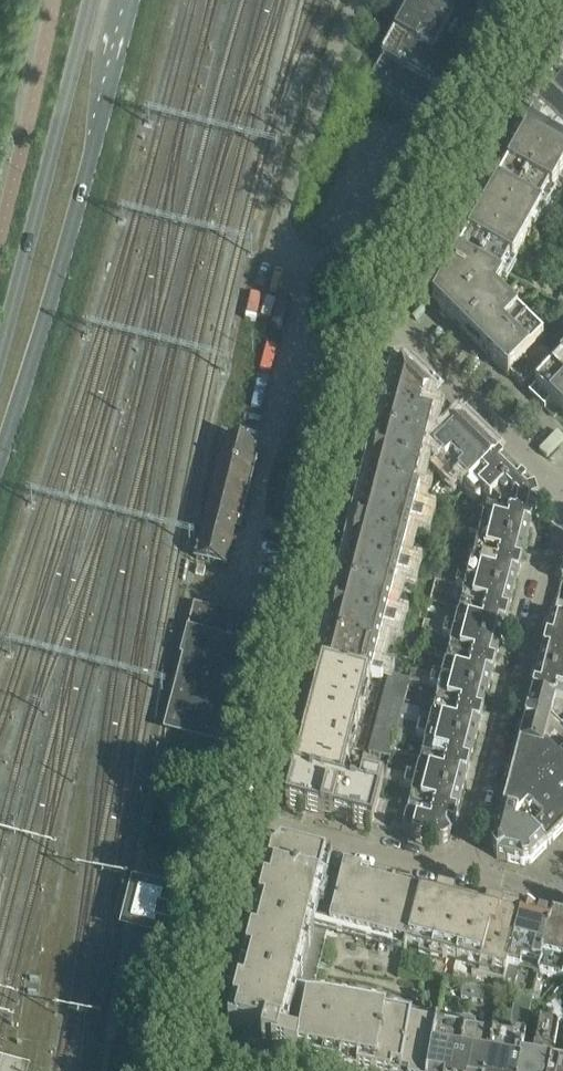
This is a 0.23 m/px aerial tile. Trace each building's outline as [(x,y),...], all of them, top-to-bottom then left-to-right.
[(411,8),(368,84),(441,124),(507,5),(498,0),(407,0),(407,1),(407,2),(407,4),(408,5),(409,6),(410,7),(411,8)] [(524,133),(526,134),(562,154),(562,63),(524,133)] [(526,134),(495,190),(540,215),(559,181),(562,173),(562,154),(526,134)] [(540,215),(495,190),(464,246),(508,271),(540,215)] [(508,271),(464,246),(433,301),(496,292),(508,271)] [(552,357),(539,344),(544,339),(496,292),(433,301),(508,375),(510,373),(523,386),(552,357)] [(544,408),(551,402),(562,413),(562,358),(529,393),(544,408)] [(406,369),(397,371),(388,405),(426,415),(429,403),(424,402),(425,399),(431,392),(406,369)] [(434,417),(426,415),(388,405),(382,429),(428,441),(434,417)] [(447,441),(463,424),(443,405),(433,414),(446,426),(439,433),(447,441)] [(480,441),(463,424),(447,441),(436,452),(447,462),(442,466),(449,473),(480,441)] [(428,441),(382,429),(376,452),(422,464),(428,441)] [(210,501),(196,558),(213,563),(222,565),(228,566),(237,529),(239,529),(257,459),(254,458),(258,445),(251,443),(244,441),(225,437),(210,501)] [(460,475),(470,485),(497,457),(480,441),(449,473),(456,480),(460,475)] [(422,464),(376,452),(370,476),(415,488),(422,464)] [(494,497),(515,475),(497,457),(470,485),(466,490),(477,501),(484,494),(491,501),(494,497)] [(510,499),(513,502),(528,487),(515,475),(494,497),(503,507),(510,499)] [(419,489),(415,488),(370,476),(363,503),(423,518),(425,513),(414,510),(419,489)] [(515,514),(533,519),(537,502),(535,494),(528,487),(513,502),(517,506),(515,514)] [(423,518),(363,503),(356,529),(406,542),(411,521),(422,524),(423,518)] [(452,519),(451,524),(527,543),(533,519),(515,514),(488,507),(485,517),(484,516),(481,526),(473,524),(473,525),(452,519)] [(475,557),(520,568),(527,543),(451,524),(450,528),(471,534),(470,534),(479,537),(476,547),(477,547),(475,557)] [(406,542),(356,529),(350,555),(410,570),(411,565),(400,562),(406,542)] [(280,575),(274,595),(280,596),(285,597),(286,596),(290,597),(293,586),(295,579),(300,556),(302,549),(305,538),(293,535),(290,534),(280,575)] [(410,570),(350,555),(343,581),(392,594),(398,573),(409,576),(410,570)] [(439,569),(438,574),(514,594),(520,568),(475,557),(472,566),(471,566),(468,576),(460,574),(460,575),(439,569)] [(462,607),(507,619),(514,594),(438,574),(436,578),(458,584),(457,585),(466,587),(463,597),(464,597),(462,607)] [(392,594),(343,581),(336,607),(396,623),(398,618),(387,615),(392,594)] [(553,618),(562,620),(562,602),(557,601),(553,618)] [(183,655),(164,729),(165,729),(179,733),(236,747),(244,749),(271,648),(270,647),(277,624),(228,611),(211,607),(194,603),(188,626),(184,639),(180,654),(183,655)] [(396,623),(336,607),(329,633),(379,646),(384,626),(395,628),(396,623)] [(426,619),(425,624),(501,644),(507,619),(462,607),(459,616),(458,616),(455,626),(447,624),(447,625),(426,619)] [(546,644),(562,648),(562,620),(553,618),(546,644)] [(449,657),(494,669),(501,644),(425,624),(423,628),(445,634),(444,635),(453,637),(450,647),(451,647),(449,657)] [(379,646),(329,633),(322,661),(372,674),(383,677),(384,671),(373,668),(379,646)] [(562,675),(562,648),(546,644),(539,669),(562,675)] [(413,670),(411,674),(488,694),(494,669),(449,657),(446,667),(445,666),(442,677),(434,674),(434,675),(413,670)] [(372,674),(322,661),(294,772),(313,777),(333,782),(342,784),(372,674)] [(539,669),(533,693),(562,701),(562,675),(539,669)] [(399,724),(400,720),(410,679),(389,674),(369,752),(390,758),(397,729),(399,724)] [(436,707),(481,719),(488,694),(411,674),(410,679),(432,684),(431,685),(440,687),(437,697),(438,698),(436,707)] [(520,742),(546,749),(548,747),(558,737),(562,726),(562,701),(533,693),(520,742)] [(400,720),(399,724),(475,744),(481,719),(436,707),(433,717),(432,716),(429,726),(421,724),(421,725),(400,720)] [(475,744),(399,724),(397,729),(419,734),(418,735),(427,737),(424,747),(426,748),(423,757),(468,769),(475,744)] [(548,747),(553,752),(562,741),(562,726),(558,737),(548,747)] [(553,752),(562,761),(562,741),(553,752)] [(492,851),(497,858),(523,865),(531,863),(562,830),(562,761),(553,752),(548,747),(546,749),(520,742),(492,851)] [(387,769),(386,774),(462,793),(468,769),(423,757),(421,767),(419,766),(417,776),(408,774),(408,775),(387,769)] [(294,772),(285,804),(305,809),(324,814),(344,819),(363,824),(372,826),(379,801),(384,780),(377,779),(375,778),(363,775),(359,789),(352,787),(342,784),(333,782),(313,777),(294,772)] [(412,799),(410,809),(455,821),(462,793),(386,774),(384,778),(406,784),(406,785),(414,787),(411,799),(412,799)] [(379,801),(372,826),(383,829),(389,804),(379,801)] [(442,844),(450,840),(455,821),(410,809),(407,818),(406,818),(404,826),(395,823),(393,831),(442,844)] [(296,1042),(286,1040),(280,1038),(326,860),(281,848),(272,855),(228,1025),(247,1030),(242,1048),(285,1059),(286,1053),(292,1055),(296,1042)] [(404,884),(354,872),(345,869),(330,927),(389,942),(404,884)] [(413,887),(404,885),(404,884),(389,942),(405,947),(404,953),(406,953),(408,947),(422,892),(420,891),(418,900),(410,898),(413,887)] [(120,983),(126,985),(128,985),(141,988),(144,989),(152,991),(153,989),(164,942),(163,941),(166,930),(169,931),(174,913),(170,912),(176,892),(172,891),(144,885),(132,934),(121,981),(120,983)] [(408,947),(448,957),(462,902),(452,899),(453,893),(443,891),(441,897),(422,892),(408,947)] [(502,992),(509,965),(515,942),(501,938),(508,907),(489,902),(488,909),(462,902),(448,957),(474,964),(472,973),(496,979),(493,990),(502,992)] [(501,938),(515,942),(523,911),(508,907),(501,938)] [(509,965),(502,992),(513,994),(519,969),(520,969),(521,962),(522,960),(541,964),(553,919),(523,911),(515,942),(509,965)] [(562,978),(562,921),(553,919),(541,964),(539,973),(562,978)] [(471,998),(473,987),(462,984),(460,996),(471,998)] [(484,989),(473,987),(471,998),(482,1000),(484,989)] [(487,1070),(519,1070),(522,1057),(525,1040),(532,1000),(515,997),(510,1025),(512,1025),(510,1037),(494,1034),(487,1070)] [(296,1042),(292,1055),(296,1056),(295,1059),(361,1070),(429,1070),(438,1019),(433,1018),(432,1022),(306,999),(298,1043),(296,1042)] [(559,1027),(562,1024),(562,1013),(555,1001),(546,1007),(559,1027)] [(429,1070),(458,1070),(468,1016),(463,1015),(462,1023),(438,1019),(429,1070)] [(458,1070),(487,1070),(494,1034),(495,1029),(472,1025),(473,1017),(468,1016),(458,1070)] [(519,1070),(550,1070),(552,1064),(558,1031),(555,1026),(539,1024),(533,1059),(522,1057),(519,1070)]
